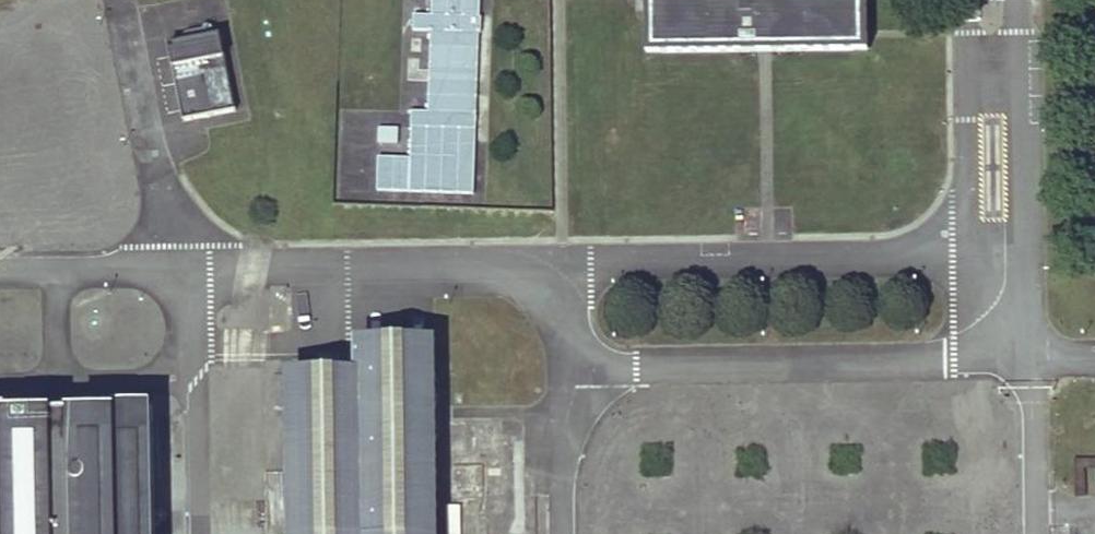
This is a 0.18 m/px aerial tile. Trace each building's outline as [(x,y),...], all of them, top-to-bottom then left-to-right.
[(413,32),(431,32),(428,112),(412,112),(411,128),(412,128),(411,159),(379,158),(377,192),(474,195),(479,34),(481,34),(482,18),(480,18),(480,0),(433,0),(432,16),(414,16),(413,32)] [(647,55),(765,53),(868,51),(868,32),(868,0),(647,0),(647,55)] [(186,120),(236,109),(220,33),(170,44),(186,120)] [(293,372),(294,533),(437,533),(435,371),(293,372)] [(151,409),(0,413),(0,533),(153,533),(151,409)]
